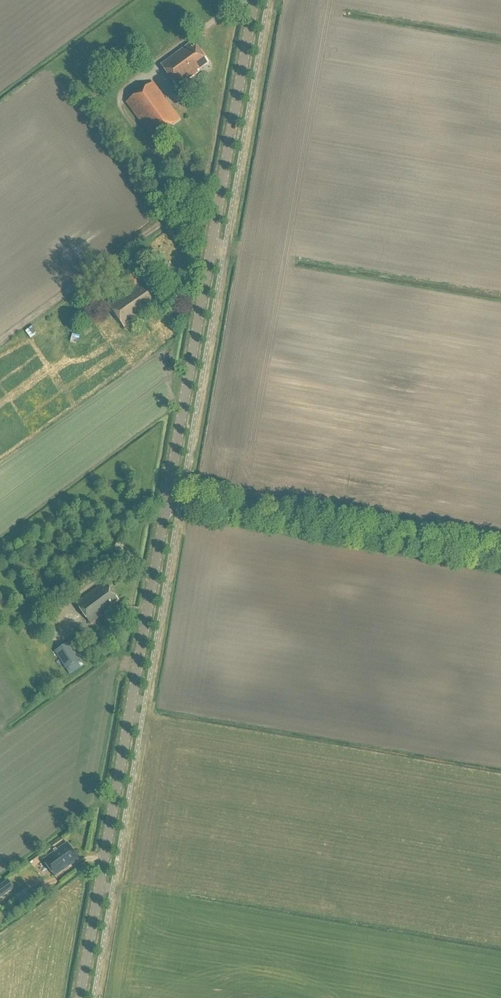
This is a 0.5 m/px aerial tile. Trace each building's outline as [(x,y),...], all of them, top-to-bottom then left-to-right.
[(208,64),(198,48),(197,46),(193,49),(190,45),(161,66),(177,88),(200,73),(198,71),(208,64)] [(155,82),(126,103),(153,140),(181,119),(155,82)] [(182,104),(178,98),(171,103),(175,109),(182,104)] [(126,329),(165,303),(150,281),(143,286),(135,275),(128,279),(134,287),(108,304),(126,329)] [(113,294),(120,289),(117,284),(109,289),(113,294)] [(23,332),(28,339),(34,335),(30,327),(23,332)] [(102,585),(75,603),(90,625),(105,615),(104,614),(110,610),(109,608),(118,602),(107,585),(104,587),(102,585)] [(70,643),(55,652),(66,669),(80,661),(70,643)] [(79,859),(67,843),(43,860),(55,876),(79,859)] [(8,880),(0,886),(0,899),(14,889),(8,880)] [(22,889),(12,897),(17,904),(27,896),(22,889)]
